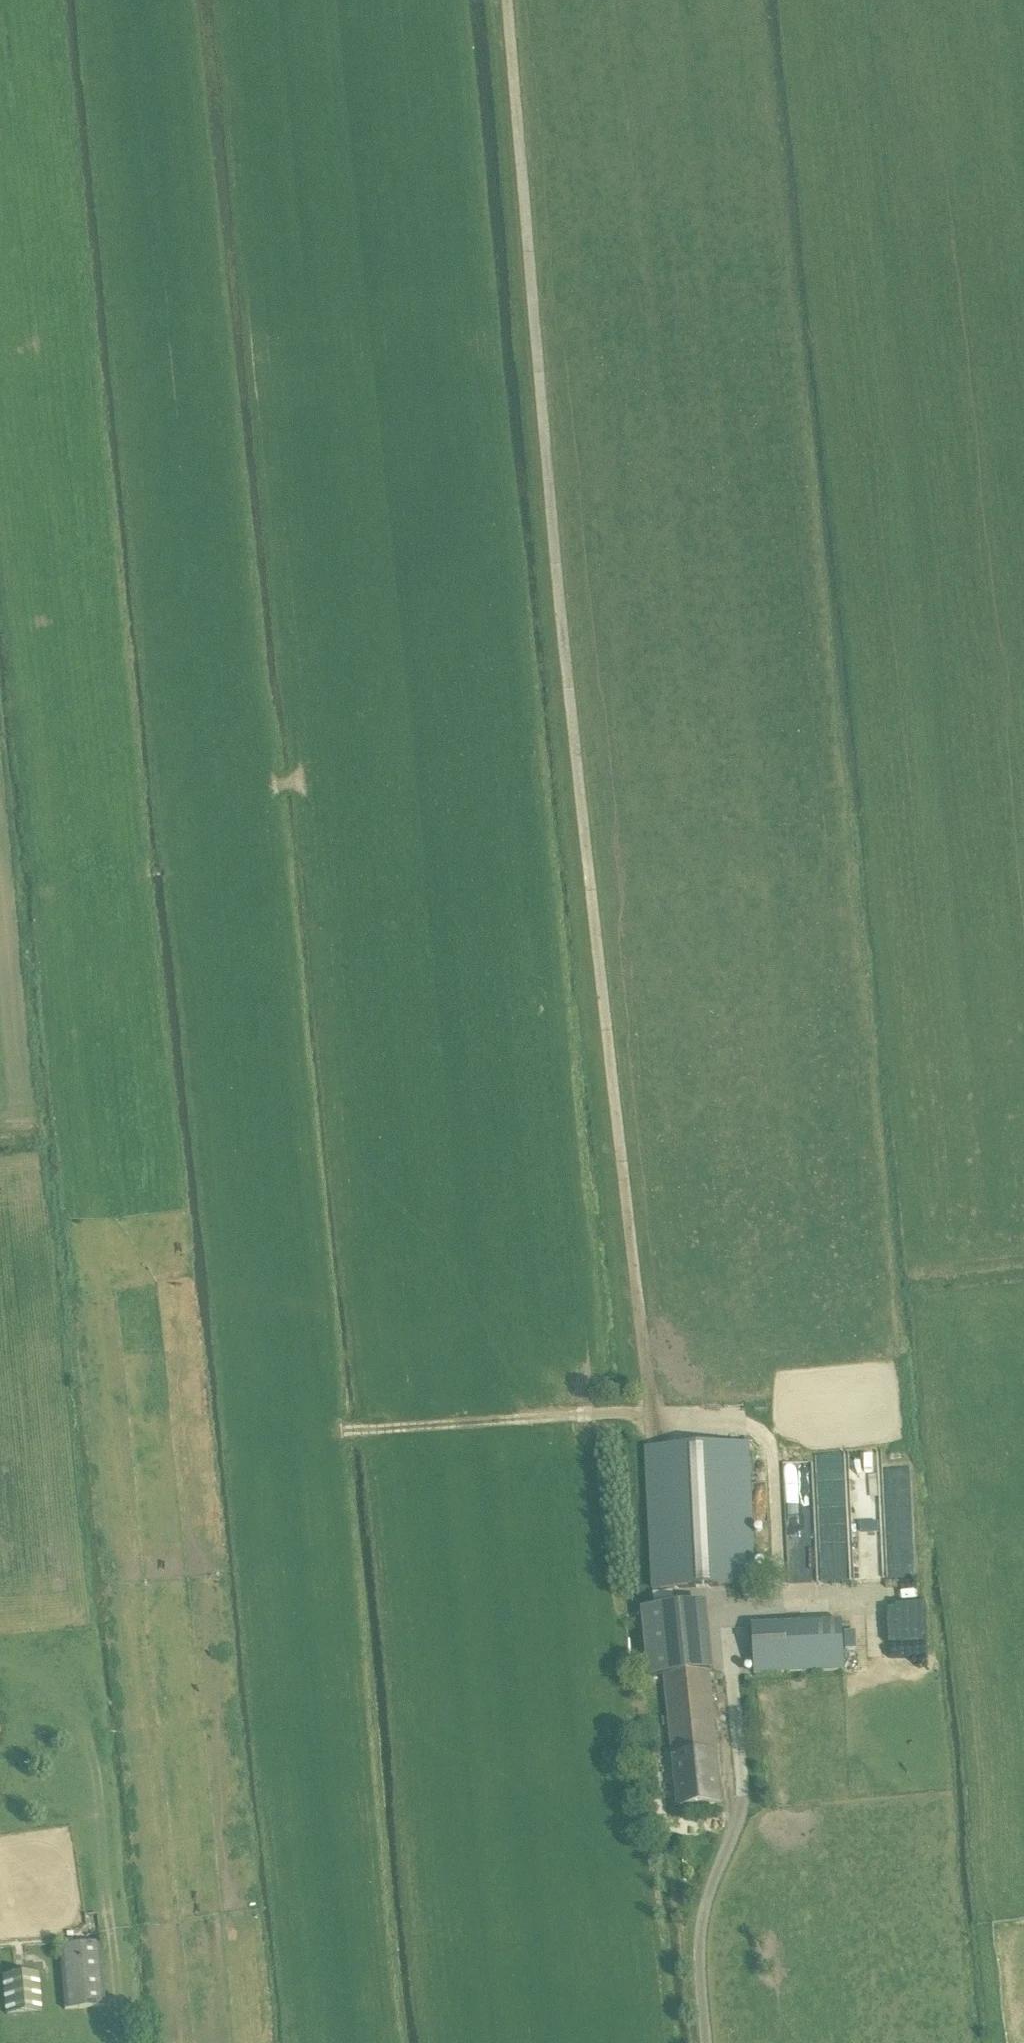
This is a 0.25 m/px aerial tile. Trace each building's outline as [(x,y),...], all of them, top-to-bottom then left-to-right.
[(654,1590),(755,1584),(748,1443),(647,1449),(654,1590)] [(707,1605),(642,1611),(648,1677),(713,1671),(707,1605)] [(755,1677),(845,1673),(843,1623),(753,1626),(755,1677)] [(709,1672),(664,1676),(672,1752),(674,1772),(677,1806),(678,1809),(722,1804),(709,1672)] [(65,2010),(106,2007),(101,1944),(60,1948),(65,2010)] [(7,2017),(42,2014),(39,1973),(4,1976),(7,2017)]
